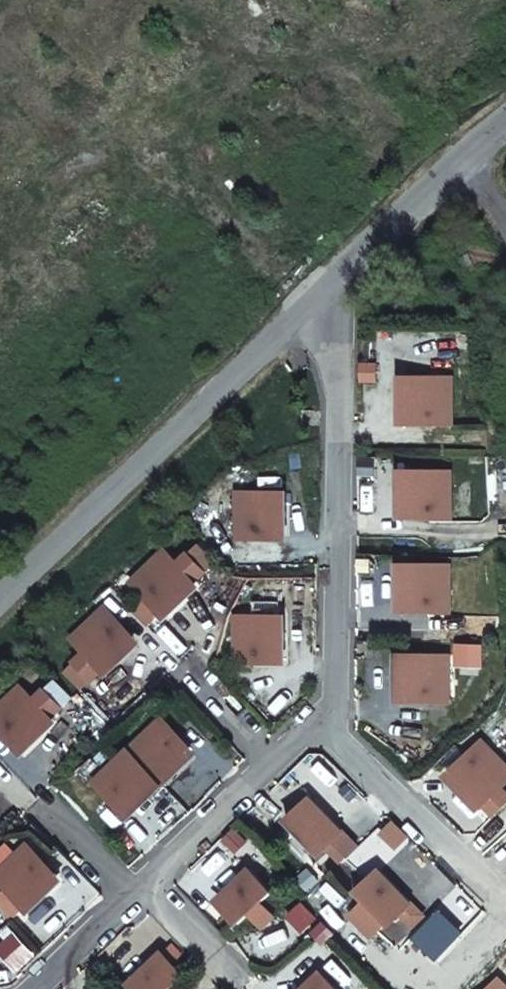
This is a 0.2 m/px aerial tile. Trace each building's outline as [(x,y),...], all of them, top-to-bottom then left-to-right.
[(452,377),(408,377),(407,421),(451,422),(452,377)] [(451,472),(406,471),(406,516),(451,516),(451,472)] [(237,491),(236,522),(256,523),(256,537),(281,537),(281,492),(237,491)] [(256,523),(236,522),(237,537),(256,537),(256,523)] [(199,544),(189,554),(206,572),(217,563),(199,544)] [(166,550),(133,580),(164,613),(206,572),(189,554),(179,564),(166,550)] [(450,565),(405,565),(405,609),(449,609),(450,565)] [(280,602),(255,602),(254,616),(280,616),(280,602)] [(74,663),(92,682),(135,641),(104,609),(71,640),(85,653),(74,663)] [(236,616),(235,660),(280,661),(280,616),(236,616)] [(449,655),(405,654),(404,699),(448,700),(449,655)] [(74,663),(64,672),(81,691),(92,682),(74,663)] [(56,680),(46,690),(63,708),(74,698),(56,680)] [(0,707),(0,727),(21,749),(63,708),(46,690),(36,699),(23,686),(0,707)] [(161,719),(152,728),(165,742),(174,733),(161,719)] [(110,793),(128,812),(192,752),(174,733),(165,742),(152,728),(106,770),(120,784),(110,793)] [(485,743),(453,774),(494,816),(505,805),(505,792),(502,788),(505,784),(505,764),(485,743)] [(106,770),(97,779),(110,793),(120,784),(106,770)] [(305,804),(286,821),(317,853),(335,835),(305,804)] [(8,889),(26,908),(58,878),(27,845),(0,871),(0,881),(8,889)] [(272,894),(255,875),(222,906),(240,924),(250,914),(263,928),(274,917),(262,903),(272,894)] [(354,919),(372,938),(404,907),(373,875),(351,896),(364,909),(354,919)] [(0,896),(0,901),(15,918),(26,908),(8,889),(0,896)] [(165,960),(135,988),(173,988),(172,988),(183,979),(165,960)] [(315,988),(338,988),(327,978),(315,988)]
